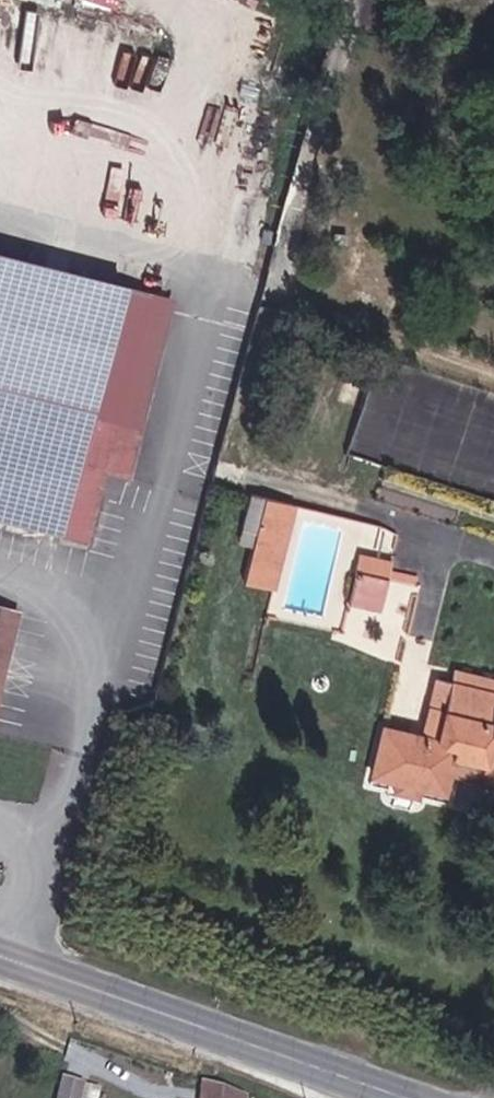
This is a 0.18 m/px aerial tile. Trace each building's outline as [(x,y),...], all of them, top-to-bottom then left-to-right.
[(35,53),(61,58),(69,11),(27,4),(22,37),(37,40),(35,53)] [(139,451),(148,416),(179,302),(0,255),(0,524),(84,546),(104,470),(132,478),(139,451)] [(348,452),(486,491),(488,485),(493,486),(493,397),(373,363),(348,452)] [(362,403),(368,375),(347,371),(342,399),(362,403)] [(296,507),(252,497),(244,531),(258,535),(246,585),(277,592),(296,507)] [(394,562),(362,556),(358,571),(391,578),(394,562)] [(391,578),(358,571),(352,603),(384,610),(391,578)] [(0,608),(0,709),(22,613),(0,608)] [(451,681),(493,690),(493,679),(453,670),(451,681)] [(438,678),(425,737),(384,728),(373,776),(444,791),(449,771),(493,781),(493,690),(451,681),(438,678)] [(95,1083),(78,1078),(72,1097),(91,1097),(95,1083)]
